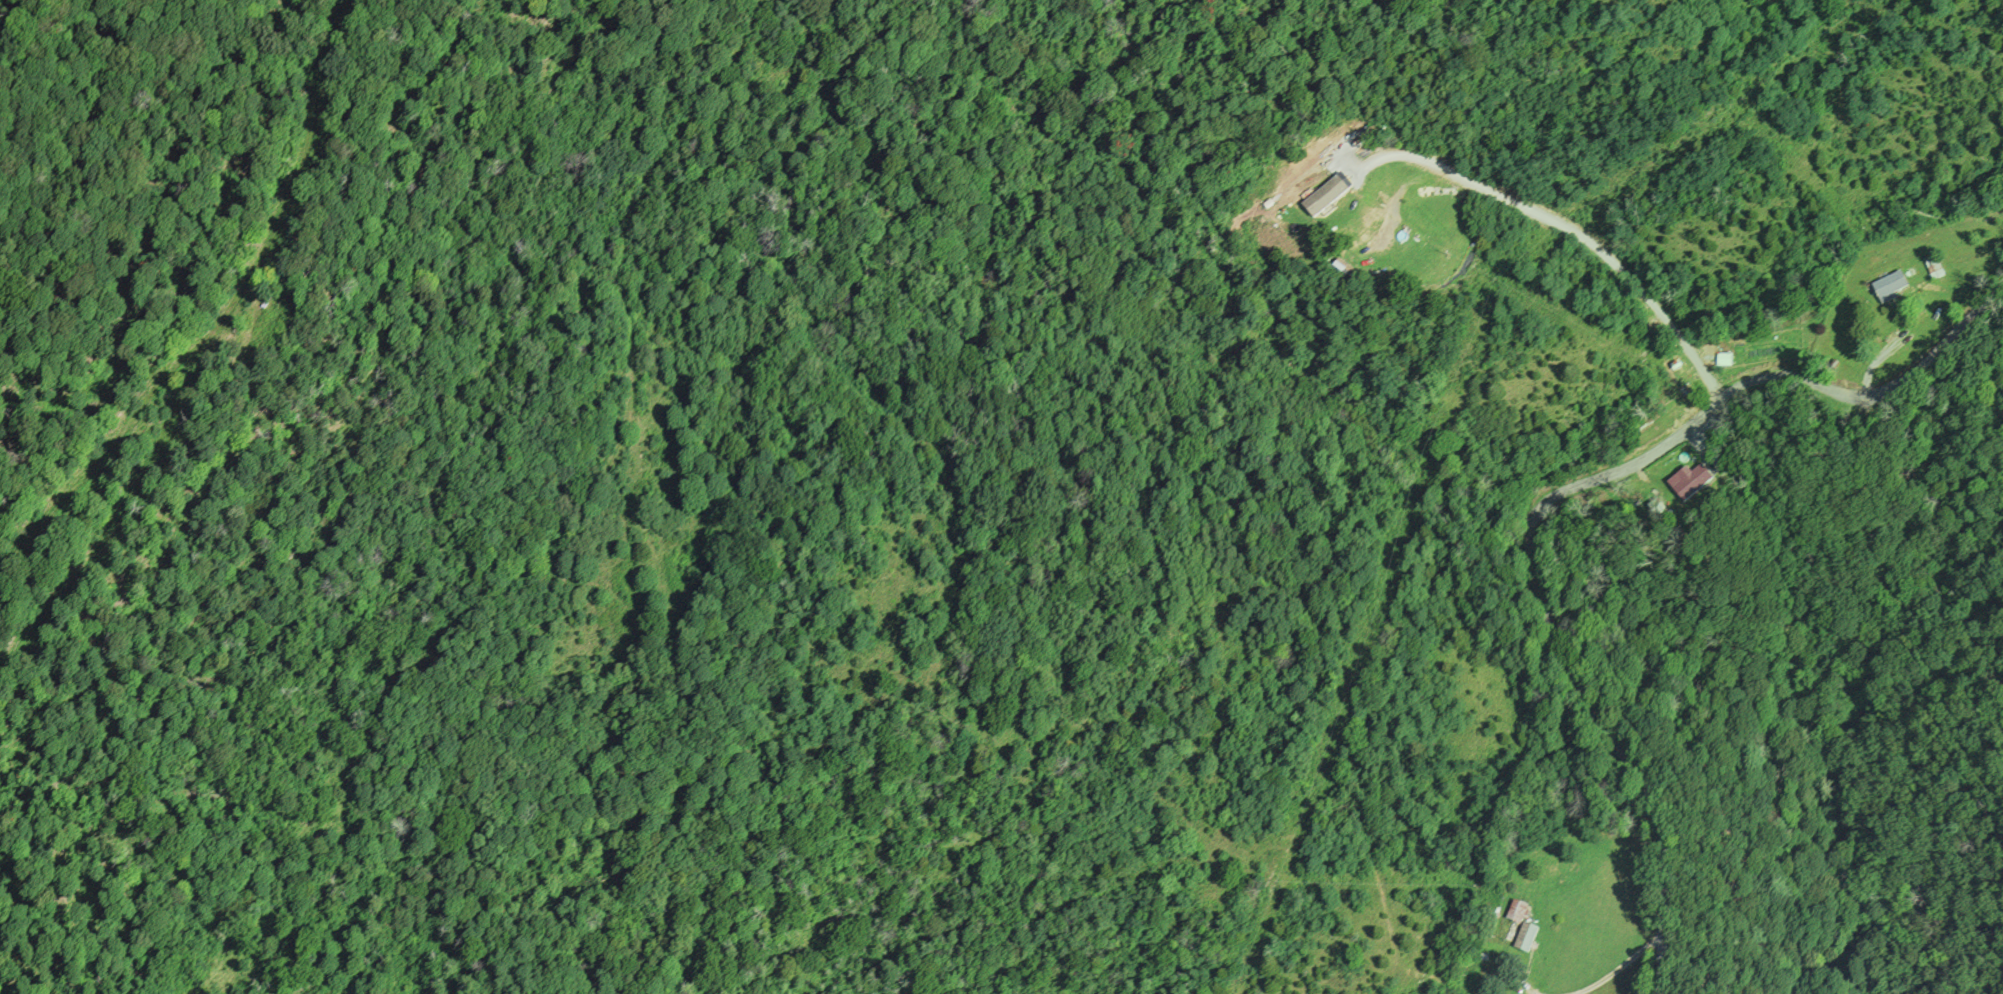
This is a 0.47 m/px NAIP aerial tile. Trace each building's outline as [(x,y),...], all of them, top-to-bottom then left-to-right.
[(1297,206),(1335,175),(1348,189),(1310,221),(1297,206)] [(1923,258),(1934,252),(1944,275),(1933,280),(1923,258)] [(1898,267),(1909,289),(1883,303),(1871,281),(1898,267)] [(1716,365),(1716,353),(1729,353),(1729,365),(1716,365)] [(1699,464),(1712,479),(1684,503),(1671,488),(1699,464)] [(1512,899),(1528,905),(1521,923),(1505,917),(1512,899)]
